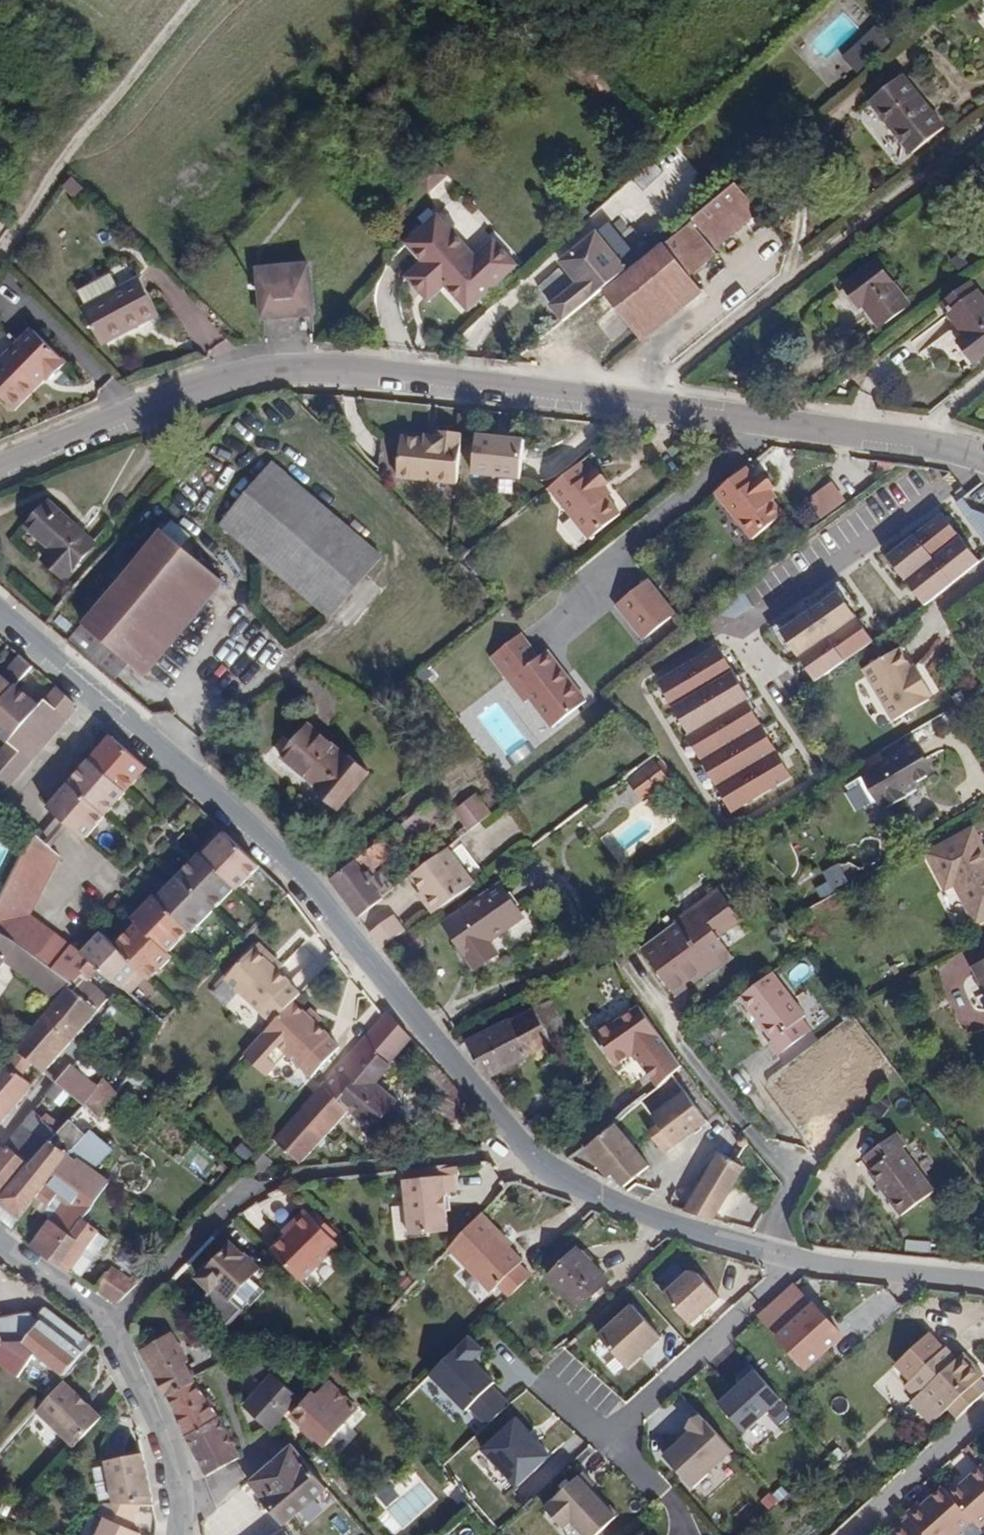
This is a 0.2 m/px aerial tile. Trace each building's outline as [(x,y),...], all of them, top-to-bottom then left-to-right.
[(842,56),(857,72),(893,38),(877,22),(842,56)] [(946,126),(904,74),(870,102),(912,154),(946,126)] [(437,163),(415,176),(424,192),(446,179),(437,163)] [(69,176),(60,189),(73,199),(83,187),(69,176)] [(719,248),(763,212),(740,183),(696,219),(719,248)] [(606,224),(619,210),(607,200),(594,214),(606,224)] [(423,261),(413,270),(412,276),(415,282),(420,285),(425,285),(430,281),(441,291),(446,286),(468,312),(518,266),(487,233),(469,249),(449,227),(450,218),(441,209),(430,209),(400,236),(423,261)] [(719,256),(692,222),(603,295),(643,342),(705,291),(696,279),(719,256)] [(553,304),(566,321),(628,269),(597,232),(563,261),(580,283),(553,304)] [(910,304),(876,261),(844,287),(861,308),(865,306),(879,326),(910,304)] [(309,263),(258,268),(262,320),(313,315),(309,263)] [(412,276),(413,270),(405,276),(428,303),(441,291),(430,281),(425,285),(420,285),(415,282),(412,276)] [(552,296),(571,284),(563,272),(544,284),(552,296)] [(141,277),(83,308),(102,345),(160,314),(141,277)] [(975,363),(983,355),(983,300),(978,292),(949,315),(965,335),(959,340),(975,363)] [(33,328),(0,361),(0,395),(14,409),(44,378),(49,382),(68,363),(33,328)] [(458,479),(461,427),(436,426),(435,440),(402,438),(399,474),(458,479)] [(476,434),(472,472),(521,475),(524,436),(476,434)] [(591,473),(581,461),(551,485),(593,537),(623,513),(610,496),(602,487),(607,483),(596,470),(591,473)] [(330,616),(379,556),(273,465),(222,525),(330,616)] [(601,466),(596,470),(607,483),(611,480),(601,466)] [(746,467),(716,491),(754,539),(784,515),(773,502),(767,493),(772,490),(761,477),(757,480),(746,467)] [(766,472),(761,477),(772,490),(777,486),(766,472)] [(831,481),(804,502),(819,520),(845,500),(831,481)] [(602,487),(610,496),(614,493),(607,483),(602,487)] [(767,493),(773,502),(778,498),(772,490),(767,493)] [(44,558),(66,578),(98,544),(50,501),(27,526),(52,549),(44,558)] [(983,543),(983,504),(967,514),(983,543)] [(918,606),(979,567),(944,513),(883,552),(918,606)] [(83,623),(130,663),(210,567),(163,528),(83,623)] [(638,644),(675,614),(647,578),(609,607),(638,644)] [(716,605),(726,621),(752,604),(742,589),(716,605)] [(775,631),(813,683),(873,641),(836,589),(775,631)] [(68,642),(114,681),(130,663),(83,623),(68,642)] [(787,784),(723,643),(657,673),(721,814),(787,784)] [(532,689),(549,711),(569,737),(600,714),(582,691),(579,687),(577,689),(557,666),(555,669),(537,647),(509,669),(528,693),(532,689)] [(929,697),(918,678),(914,682),(907,670),(896,650),(860,670),(890,722),(926,702),(925,700),(929,697)] [(7,743),(0,750),(0,764),(15,777),(76,706),(55,687),(39,706),(15,685),(31,666),(18,655),(0,675),(0,737),(7,743)] [(577,689),(579,687),(569,676),(560,664),(557,666),(577,689)] [(914,682),(918,678),(912,667),(907,670),(914,682)] [(544,715),(549,711),(532,689),(528,693),(544,715)] [(347,755),(309,723),(281,756),(320,787),(316,791),(340,811),(372,772),(349,753),(347,755)] [(145,768),(110,736),(47,809),(83,840),(145,768)] [(646,760),(657,753),(649,744),(640,751),(646,760)] [(933,774),(915,744),(864,774),(881,805),(885,802),(889,808),(909,797),(905,789),(933,774)] [(654,762),(642,770),(657,790),(670,781),(654,762)] [(0,764),(0,794),(15,777),(0,764)] [(657,790),(642,770),(629,780),(645,799),(657,790)] [(470,831),(493,814),(478,794),(455,811),(470,831)] [(435,798),(331,880),(358,916),(383,898),(382,896),(396,886),(384,868),(377,873),(374,868),(445,812),(435,798)] [(974,829),(927,853),(947,892),(957,887),(977,923),(983,920),(983,848),(974,829)] [(31,834),(0,894),(0,934),(17,945),(68,986),(89,961),(81,955),(28,916),(57,858),(31,834)] [(102,934),(81,955),(89,961),(99,969),(120,987),(137,970),(148,981),(172,957),(167,953),(188,930),(190,932),(233,887),(235,889),(258,865),(225,834),(204,856),(201,854),(157,899),(154,897),(132,920),(136,925),(115,946),(102,934)] [(475,883),(447,849),(410,876),(427,897),(424,900),(433,913),(475,883)] [(839,867),(811,882),(819,898),(848,883),(839,867)] [(501,885),(446,923),(477,968),(498,955),(489,942),(523,918),(501,885)] [(674,994),(711,968),(709,965),(728,950),(714,932),(738,916),(718,888),(696,904),(700,912),(684,924),(682,920),(642,951),(674,994)] [(679,915),(682,920),(684,924),(700,912),(696,904),(679,915)] [(382,949),(406,932),(395,913),(369,931),(382,949)] [(7,957),(60,996),(68,986),(17,945),(0,934),(0,967),(7,957)] [(292,1002),(299,994),(288,984),(289,983),(254,948),(223,980),(269,1025),(292,1002)] [(709,965),(711,968),(715,973),(735,958),(728,950),(709,965)] [(971,950),(957,952),(959,975),(973,974),(971,950)] [(89,961),(68,986),(60,996),(16,1050),(33,1065),(43,1073),(108,998),(89,981),(99,969),(89,961)] [(974,968),(983,987),(983,963),(974,968)] [(771,972),(740,996),(774,1040),(771,1043),(779,1055),(810,1031),(801,1018),(805,1016),(771,972)] [(263,1033),(243,1053),(262,1074),(284,1053),(307,1078),(337,1049),(327,1039),(327,1038),(316,1026),(305,1015),(292,1002),(269,1025),(263,1033)] [(468,1042),(485,1076),(488,1079),(553,1043),(534,1007),(468,1042)] [(305,1015),(316,1026),(320,1022),(309,1010),(305,1015)] [(674,1077),(685,1069),(660,1038),(643,1010),(617,1028),(613,1023),(595,1036),(620,1070),(638,1058),(660,1087),(674,1077)] [(411,1039),(386,1012),(368,1034),(347,1057),(321,1087),(348,1112),(368,1131),(392,1103),(371,1083),(411,1039)] [(16,1050),(0,1069),(0,1121),(31,1086),(22,1078),(33,1065),(16,1050)] [(133,1070),(135,1067),(125,1059),(112,1075),(115,1079),(114,1083),(121,1088),(133,1070)] [(456,1089),(433,1062),(418,1074),(427,1086),(420,1092),(432,1108),(436,1105),(456,1089)] [(69,1065),(55,1083),(71,1095),(84,1106),(97,1087),(69,1065)] [(664,1154),(708,1122),(688,1095),(674,1077),(660,1087),(642,1100),(660,1124),(648,1132),(664,1154)] [(103,1078),(97,1087),(84,1106),(101,1120),(118,1094),(103,1078)] [(71,1095),(55,1083),(41,1098),(50,1106),(53,1102),(60,1108),(71,1095)] [(708,1122),(720,1113),(699,1086),(688,1095),(708,1122)] [(348,1112),(321,1087),(274,1140),(299,1164),(348,1112)] [(456,1089),(436,1105),(468,1127),(479,1115),(456,1089)] [(42,1118),(33,1109),(5,1144),(28,1165),(58,1133),(42,1118)] [(58,1133),(62,1128),(47,1114),(42,1118),(58,1133)] [(111,1181),(95,1170),(114,1150),(91,1130),(85,1136),(69,1120),(62,1128),(58,1133),(28,1165),(5,1144),(0,1150),(0,1201),(22,1219),(31,1207),(43,1216),(56,1198),(63,1202),(61,1205),(83,1221),(111,1181)] [(613,1173),(626,1184),(650,1166),(615,1122),(584,1147),(608,1177),(613,1173)] [(870,1172),(901,1215),(934,1192),(902,1148),(906,1146),(897,1132),(865,1156),(874,1169),(870,1172)] [(451,1138),(453,1152),(475,1150),(463,1137),(451,1138)] [(685,1211),(713,1220),(745,1168),(720,1153),(685,1211)] [(263,1154),(246,1172),(261,1172),(271,1161),(263,1154)] [(207,1164),(197,1177),(212,1188),(221,1175),(207,1164)] [(411,1179),(416,1234),(455,1231),(452,1192),(461,1191),(460,1173),(411,1179)] [(608,1177),(626,1184),(613,1173),(608,1177)] [(43,1216),(49,1221),(61,1205),(63,1202),(56,1198),(43,1216)] [(339,1240),(304,1204),(286,1221),(290,1227),(271,1246),(301,1278),(339,1240)] [(98,1232),(83,1221),(61,1205),(49,1221),(30,1247),(69,1274),(71,1271),(98,1232)] [(499,1285),(511,1296),(531,1276),(520,1265),(523,1261),(499,1236),(501,1233),(482,1214),(449,1247),(492,1291),(499,1285)] [(98,1232),(71,1271),(81,1278),(108,1239),(98,1232)] [(258,1269),(231,1242),(197,1276),(213,1295),(200,1307),(222,1330),(242,1310),(231,1297),(258,1269)] [(609,1282),(579,1249),(549,1276),(580,1308),(609,1282)] [(115,1305),(140,1279),(132,1274),(128,1279),(111,1268),(94,1290),(115,1305)] [(688,1271),(664,1294),(692,1324),(721,1297),(698,1273),(688,1271)] [(761,1314),(809,1367),(843,1335),(813,1303),(811,1305),(793,1286),(761,1314)] [(633,1305),(600,1336),(630,1368),(663,1337),(633,1305)] [(44,1323),(52,1313),(45,1308),(36,1316),(44,1323)] [(91,1343),(52,1313),(44,1323),(36,1316),(30,1311),(0,1318),(0,1366),(18,1378),(35,1355),(61,1377),(91,1343)] [(172,1334),(143,1352),(168,1396),(196,1382),(193,1377),(184,1364),(189,1361),(172,1334)] [(471,1335),(433,1372),(468,1410),(471,1406),(489,1425),(511,1404),(493,1385),(500,1379),(482,1361),(485,1349),(471,1335)] [(937,1379),(958,1358),(947,1346),(925,1365),(937,1379)] [(983,1393),(983,1381),(980,1377),(983,1374),(983,1373),(964,1352),(958,1358),(937,1379),(925,1365),(903,1386),(915,1397),(910,1402),(931,1424),(947,1409),(956,1420),(983,1393)] [(259,1362),(254,1365),(260,1372),(264,1367),(259,1362)] [(750,1364),(738,1376),(743,1381),(719,1403),(745,1431),(781,1398),(750,1364)] [(246,1404),(270,1427),(273,1428),(300,1399),(273,1375),(246,1404)] [(317,1395),(314,1392),(291,1415),(325,1447),(346,1425),(344,1423),(358,1407),(330,1381),(317,1395)] [(71,1448),(99,1418),(62,1382),(34,1412),(71,1448)] [(188,1435),(222,1416),(196,1382),(168,1396),(188,1435)] [(732,1448),(700,1412),(686,1424),(690,1429),(663,1454),(691,1485),(732,1448)] [(243,1456),(222,1416),(188,1435),(200,1460),(208,1474),(243,1456)] [(518,1417),(485,1448),(519,1484),(552,1454),(518,1417)] [(327,1488),(307,1464),(292,1445),(250,1481),(285,1523),(327,1488)] [(138,1504),(149,1505),(138,1456),(102,1461),(110,1502),(138,1504)] [(92,1469),(97,1500),(108,1498),(102,1467),(92,1469)] [(948,1497),(971,1523),(977,1531),(983,1525),(983,1468),(983,1467),(948,1497)] [(597,1481),(586,1469),(548,1505),(567,1525),(574,1518),(590,1534),(596,1534),(621,1511),(601,1489),(598,1492),(593,1485),(595,1483),(597,1481)] [(417,1485),(387,1509),(400,1526),(431,1502),(417,1485)] [(918,1506),(905,1516),(922,1534),(957,1534),(971,1523),(948,1497),(946,1494),(924,1512),(918,1506)] [(137,1533),(128,1528),(138,1504),(110,1502),(102,1502),(97,1515),(104,1517),(96,1534),(136,1534),(137,1533)] [(889,1534),(914,1534),(903,1523),(889,1534)]
